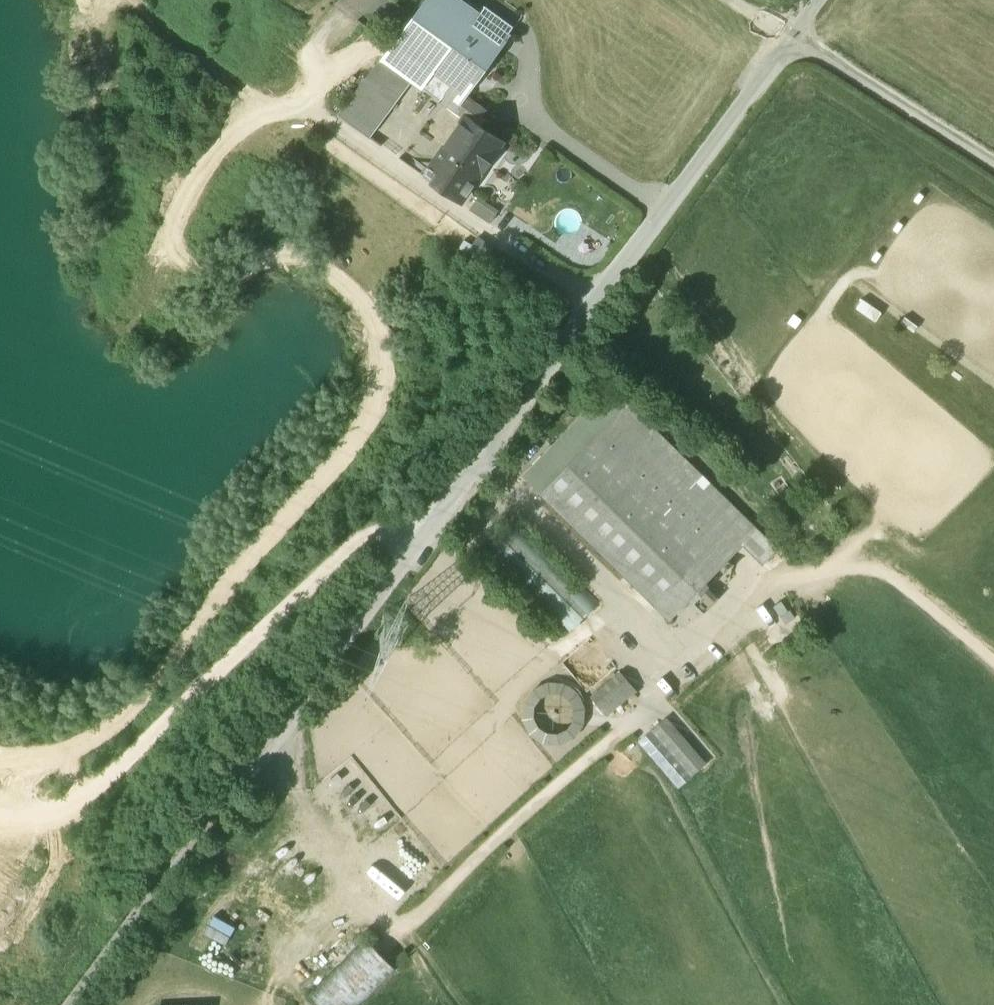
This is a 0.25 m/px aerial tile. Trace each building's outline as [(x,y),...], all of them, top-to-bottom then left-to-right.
[(444,0),(424,0),(381,58),(411,80),(439,100),(450,85),(464,96),(465,95),(502,44),(501,44),(509,34),(508,33),(480,13),(479,13),(473,21),(444,0)] [(513,26),(485,6),(480,13),(508,33),(513,26)] [(381,58),(340,114),(370,135),(411,80),(381,58)] [(450,85),(439,100),(464,118),(465,116),(475,123),(485,109),(465,95),(464,96),(450,85)] [(464,118),(425,174),(462,199),(501,141),(475,123),(465,116),(464,118)] [(493,219),(498,208),(476,200),(472,210),(493,219)] [(580,377),(571,370),(559,385),(569,392),(580,377)] [(611,386),(523,476),(540,493),(597,435),(628,403),(611,386)] [(758,529),(628,403),(597,435),(726,561),(743,543),(758,529)] [(597,435),(540,493),(670,619),(726,561),(597,435)] [(599,602),(514,520),(485,550),(569,632),(599,602)] [(758,529),(743,543),(761,560),(775,546),(758,529)] [(620,673),(592,697),(607,714),(635,690),(620,673)] [(586,685),(529,683),(526,738),(583,741),(586,685)] [(701,767),(661,721),(652,729),(692,775),(701,767)] [(692,775),(652,729),(639,740),(679,786),(692,775)] [(309,994),(320,1004),(360,1004),(396,969),(365,938),(309,994)]
